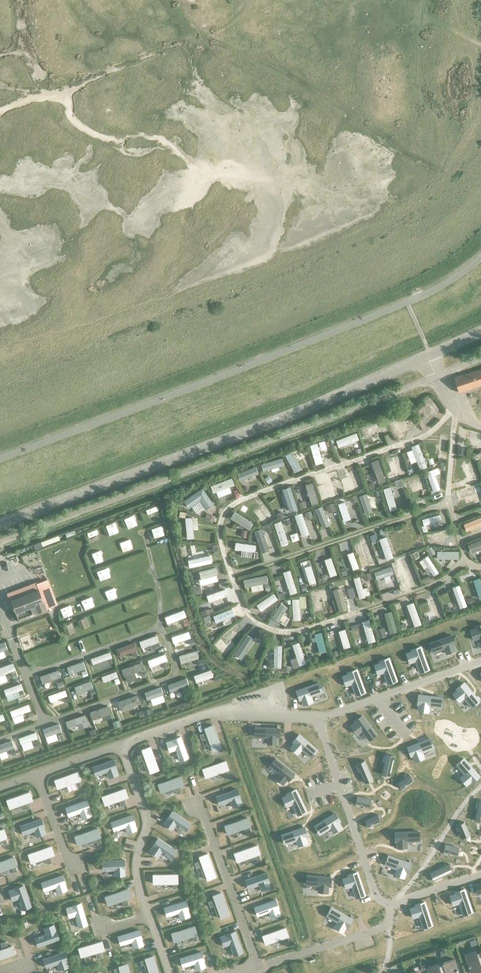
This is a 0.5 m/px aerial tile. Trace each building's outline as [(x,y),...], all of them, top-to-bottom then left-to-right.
[(480,385),(480,369),(454,378),(458,392),(480,385)] [(296,449),(285,455),(295,473),(302,469),(297,461),(301,459),(296,449)] [(202,488),(183,500),(188,508),(200,500),(206,509),(213,504),(202,488)] [(332,502),(326,504),(329,511),(335,508),(332,502)] [(282,519),(274,522),(275,526),(282,545),(289,543),(284,531),(286,530),(282,519)] [(45,580),(7,594),(9,602),(11,601),(18,619),(38,611),(38,612),(39,615),(49,611),(48,608),(57,605),(56,603),(49,585),(47,586),(45,580)] [(186,616),(183,609),(165,616),(167,623),(186,616)] [(86,617),(77,621),(80,629),(89,626),(86,617)] [(75,632),(71,623),(62,626),(66,635),(75,632)] [(470,631),(473,640),(479,638),(480,642),(480,625),(476,627),(476,629),(470,631)] [(188,630),(171,635),(173,642),(190,637),(188,630)] [(158,641),(156,634),(139,640),(142,647),(158,641)] [(452,635),(429,644),(432,652),(444,648),(446,654),(455,650),(453,644),(455,644),(452,635)] [(137,649),(135,641),(116,648),(119,655),(137,649)] [(296,658),(290,660),(293,669),(306,664),(299,643),(292,645),(296,658)] [(412,652),(406,654),(409,663),(415,661),(420,673),(428,669),(420,647),(412,650),(412,652)] [(195,649),(178,655),(181,662),(198,657),(195,649)] [(111,657),(109,651),(90,658),(93,664),(111,657)] [(167,659),(164,653),(147,659),(149,666),(167,659)] [(380,663),(374,665),(378,674),(384,672),(388,684),(396,681),(388,658),(380,661),(380,663)] [(85,667),(82,660),(66,666),(69,673),(85,667)] [(143,668),(141,661),(121,668),(123,675),(143,668)] [(13,662),(0,666),(0,674),(16,669),(13,662)] [(60,676),(58,669),(39,675),(42,682),(60,676)] [(210,669),(193,674),(195,681),(212,675),(210,669)] [(117,676),(115,670),(101,676),(103,681),(117,676)] [(348,674),(342,676),(346,686),(352,684),(356,695),(364,692),(356,670),(348,673),(348,674)] [(186,677),(167,684),(170,691),(188,685),(186,677)] [(92,687),(90,680),(74,686),(76,693),(92,687)] [(23,689),(21,683),(4,689),(6,695),(23,689)] [(319,683),(296,691),(299,700),(301,699),(303,705),(312,702),(310,696),(322,691),(319,683)] [(458,690),(453,694),(459,702),(464,698),(472,707),(479,702),(464,683),(457,689),(458,690)] [(160,686),(144,692),(147,699),(163,693),(160,686)] [(67,695),(65,689),(47,695),(49,701),(67,695)] [(138,693),(117,701),(119,709),(140,702),(138,693)] [(418,695),(417,704),(419,704),(418,711),(428,712),(429,706),(441,707),(442,698),(418,695)] [(31,710),(28,703),(10,710),(12,716),(31,710)] [(108,705),(89,712),(92,719),(111,712),(108,705)] [(84,713),(64,720),(67,727),(87,720),(84,713)] [(356,722),(350,726),(356,734),(362,731),(369,740),(376,735),(362,716),(355,721),(356,722)] [(58,723),(42,728),(44,735),(60,730),(58,723)] [(221,749),(212,725),(204,728),(212,752),(221,749)] [(255,728),(255,737),(267,737),(267,743),(277,744),(277,737),(279,737),(279,729),(255,728)] [(35,731),(18,737),(20,743),(37,738),(35,731)] [(294,743),(290,748),(298,754),(302,749),(311,757),(317,750),(299,735),(293,742),(294,743)] [(188,758),(180,737),(172,740),(166,743),(169,752),(175,750),(180,761),(188,758)] [(430,739),(407,747),(410,756),(412,755),(414,761),(424,758),(421,752),(433,747),(430,739)] [(0,743),(0,751),(14,747),(11,740),(0,743)] [(158,770),(150,747),(141,750),(150,773),(158,770)] [(386,754),(382,772),(390,774),(394,756),(386,754)] [(463,758),(456,764),(464,774),(460,778),(466,785),(471,781),(472,783),(479,777),(463,758)] [(275,759),(269,766),(279,773),(275,778),(283,785),(287,780),(288,781),(294,774),(275,759)] [(116,768),(113,760),(92,768),(95,776),(106,772),(109,778),(118,775),(116,768)] [(205,778),(224,772),(225,776),(229,775),(227,770),(228,770),(225,761),(202,769),(205,778)] [(364,761),(356,764),(363,781),(371,777),(364,761)] [(80,780),(77,772),(54,780),(57,789),(76,782),(77,787),(81,786),(79,781),(80,780)] [(409,774),(399,782),(404,788),(414,781),(409,774)] [(184,785),(181,776),(157,785),(160,793),(184,785)] [(128,797),(125,788),(101,797),(105,806),(128,797)] [(287,794),(281,797),(286,806),(291,803),(297,814),(305,810),(295,788),(286,792),(287,794)] [(242,804),(239,798),(240,798),(237,789),(216,797),(219,805),(230,801),(232,807),(242,804)] [(9,809),(32,801),(29,792),(6,800),(9,809)] [(357,796),(355,804),(367,807),(368,799),(357,796)] [(68,817),(80,813),(82,819),(91,816),(89,809),(90,809),(87,801),(65,808),(68,817)] [(190,824),(171,811),(167,819),(163,825),(172,830),(175,824),(185,831),(190,824)] [(335,813),(314,826),(319,834),(330,827),(333,833),(342,827),(338,822),(340,821),(335,813)] [(136,830),(134,824),(135,823),(132,815),(111,823),(114,831),(125,827),(127,833),(136,830)] [(375,816),(364,821),(367,828),(378,823),(375,816)] [(227,835),(246,828),(247,833),(251,831),(249,827),(250,826),(247,818),(224,826),(227,835)] [(46,834),(43,827),(44,827),(41,819),(20,827),(23,835),(34,831),(36,837),(46,834)] [(464,822),(456,825),(461,836),(469,833),(464,822)] [(77,845),(96,839),(97,844),(101,843),(99,838),(100,837),(97,828),(74,837),(77,845)] [(304,829),(281,835),(284,844),(295,841),(297,847),(307,844),(305,838),(307,838),(304,829)] [(419,832),(395,833),(395,842),(397,842),(397,848),(407,848),(407,841),(419,841),(419,832)] [(176,851),(157,839),(152,846),(153,846),(149,852),(158,857),(161,852),(171,858),(176,851)] [(445,844),(442,852),(454,855),(456,847),(445,844)] [(236,862),(255,856),(257,860),(260,859),(259,854),(260,854),(257,845),(234,854),(236,862)] [(31,863),(54,855),(51,846),(27,854),(31,863)] [(216,877),(207,854),(199,857),(207,880),(216,877)] [(388,856),(385,864),(396,868),(394,874),(404,878),(406,872),(407,872),(410,864),(388,856)] [(15,866),(16,866),(13,857),(0,862),(0,871),(12,867),(13,872),(17,871),(15,866)] [(125,869),(124,860),(102,862),(102,871),(114,870),(115,876),(125,876),(124,869),(125,869)] [(446,865),(429,873),(433,881),(449,873),(446,865)] [(349,877),(343,879),(346,888),(352,886),(356,898),(364,895),(357,872),(348,875),(349,877)] [(270,888),(268,881),(269,881),(266,873),(245,880),(248,889),(259,885),(261,891),(270,888)] [(177,883),(177,874),(152,875),(153,884),(172,883),(173,889),(176,888),(176,883),(177,883)] [(65,884),(62,875),(41,883),(44,891),(55,887),(58,894),(67,890),(65,884)] [(307,875),(306,884),(318,886),(318,892),(328,893),(328,886),(330,887),(331,878),(307,875)] [(31,907),(23,886),(15,889),(9,891),(12,901),(18,899),(22,910),(31,907)] [(131,897),(128,889),(104,897),(107,906),(131,897)] [(456,894),(450,896),(453,905),(459,903),(463,915),(471,912),(464,889),(455,892),(456,894)] [(229,916),(221,893),(212,896),(221,919),(229,916)] [(280,915),(278,909),(278,908),(275,900),(254,908),(257,916),(268,912),(271,918),(280,915)] [(189,916),(187,910),(188,910),(185,901),(164,908),(166,917),(178,913),(180,919),(189,916)] [(416,907),(410,909),(413,918),(419,916),(423,928),(432,925),(424,902),(416,905),(416,907)] [(87,925),(81,903),(72,906),(66,908),(69,918),(75,916),(79,927),(87,925)] [(331,908),(326,916),(337,922),(334,927),(343,932),(346,927),(347,927),(352,920),(331,908)] [(59,939),(56,931),(55,931),(53,925),(44,928),(46,934),(35,938),(38,947),(59,939)] [(173,942),(192,936),(194,941),(197,940),(196,935),(197,935),(194,926),(171,933),(173,942)] [(289,941),(287,937),(288,936),(285,928),(262,936),(265,944),(284,938),(285,943),(289,941)] [(143,945),(141,939),(142,939),(139,930),(117,937),(120,945),(131,942),(133,948),(143,945)] [(242,953),(234,931),(226,934),(226,935),(220,937),(223,946),(230,944),(234,956),(242,953)] [(104,950),(102,941),(78,949),(81,957),(104,950)] [(15,955),(12,946),(0,950),(0,960),(15,955)] [(480,950),(465,955),(470,972),(474,972),(480,971),(480,968),(479,961),(480,960),(480,952),(480,950)] [(65,952),(43,959),(46,968),(57,964),(58,969),(69,966),(67,961),(65,952)] [(205,967),(203,961),(204,961),(201,952),(180,959),(182,967),(194,964),(196,970),(205,967)] [(153,956),(144,959),(145,960),(140,962),(141,965),(146,963),(149,972),(158,972),(153,956)] [(442,963),(445,972),(443,972),(458,972),(454,959),(442,963)] [(442,963),(427,968),(428,972),(443,972),(445,972),(442,963)] [(127,964),(118,967),(118,968),(114,969),(115,972),(120,971),(120,972),(130,972),(127,964)]
